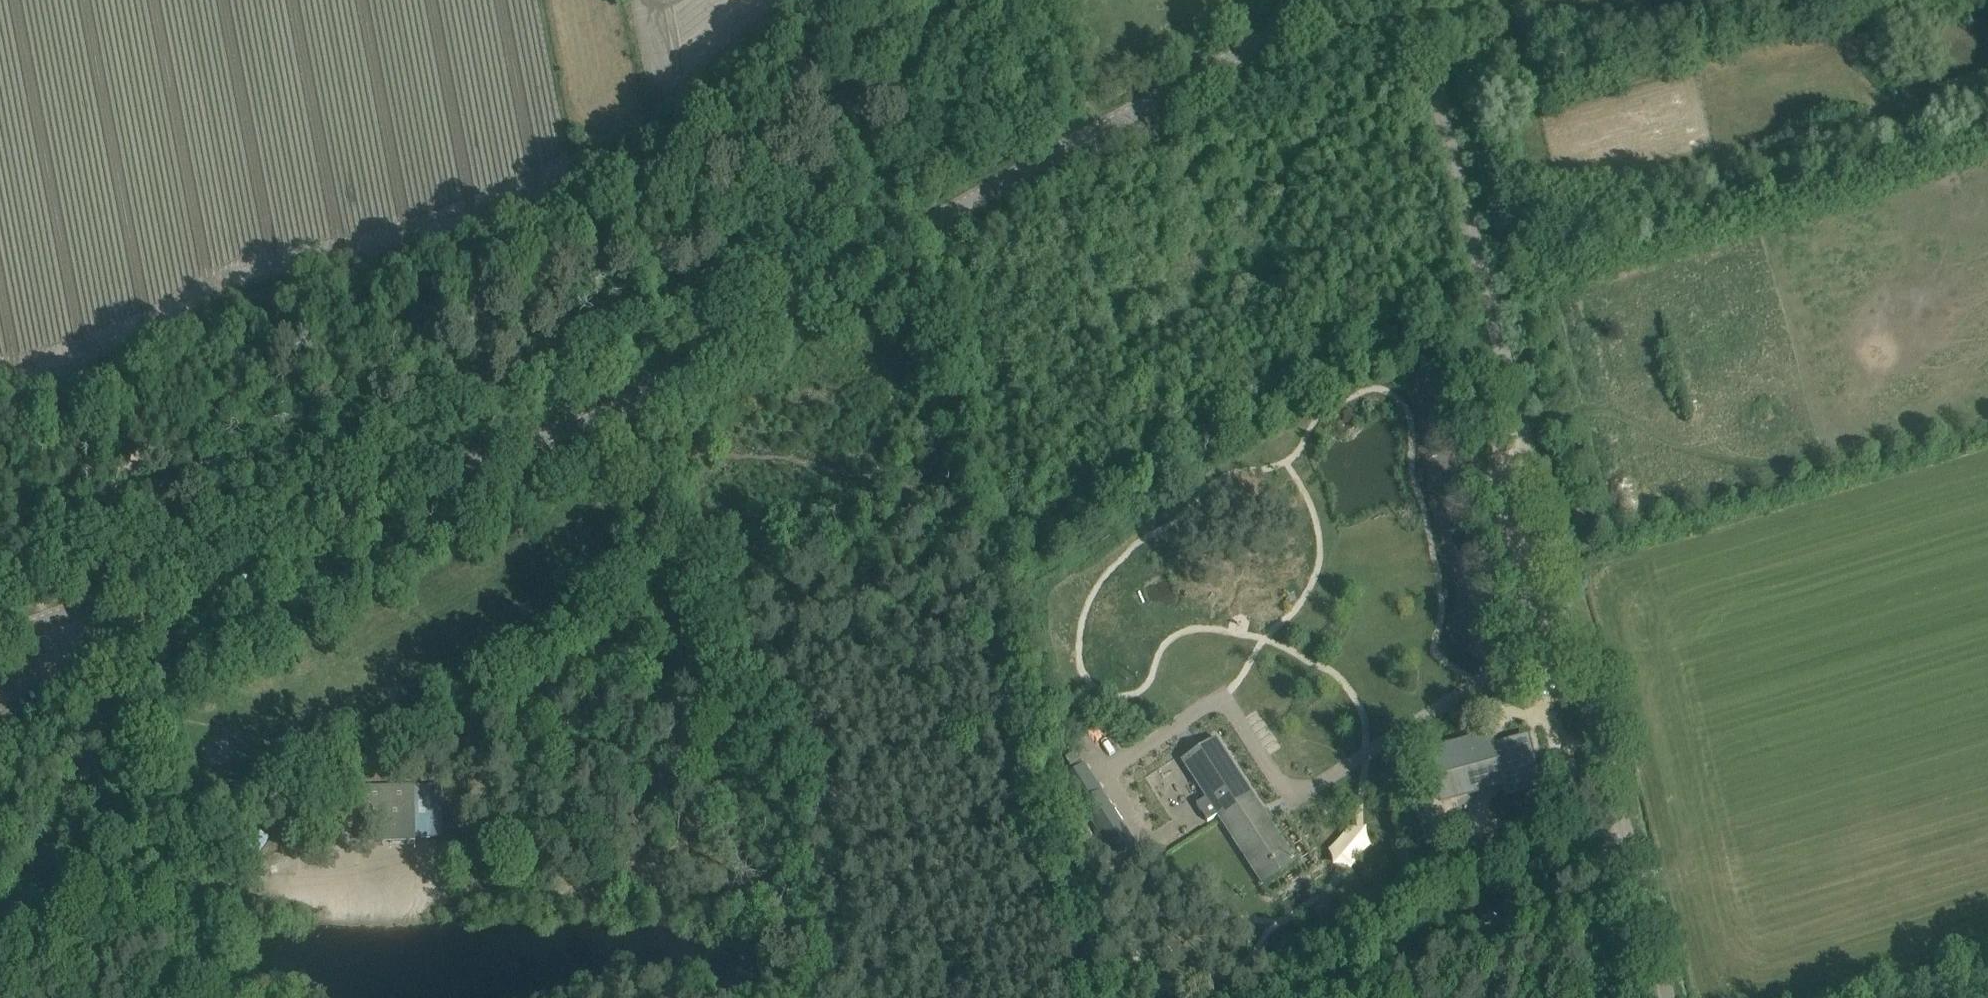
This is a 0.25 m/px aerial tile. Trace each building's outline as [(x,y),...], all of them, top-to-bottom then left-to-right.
[(1296,861),(1216,738),(1182,760),(1206,798),(1196,804),(1208,822),(1218,815),(1262,883),(1296,861)] [(1447,757),(1400,769),(1408,795),(1438,788),(1444,807),(1460,803),(1457,794),(1471,790),(1477,811),(1498,806),(1485,760),(1450,769),(1447,757)] [(1082,760),(1061,774),(1116,859),(1137,845),(1084,762),(1082,760)] [(365,826),(366,845),(442,844),(441,785),(365,787),(365,826)] [(1520,807),(1490,815),(1496,836),(1526,828),(1520,807)]
